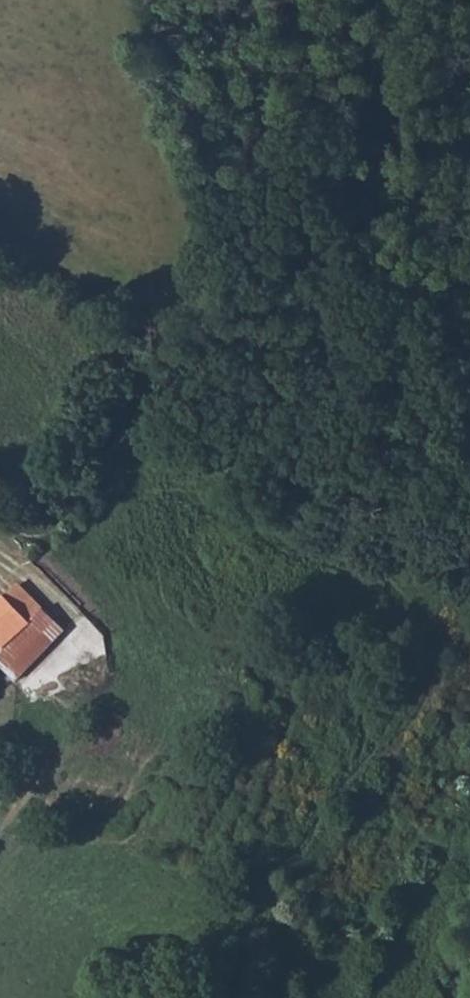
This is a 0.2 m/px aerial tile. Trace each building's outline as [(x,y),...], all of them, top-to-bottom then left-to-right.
[(24,674),(27,672),(65,633),(17,585),(0,601),(0,654),(24,674)]
